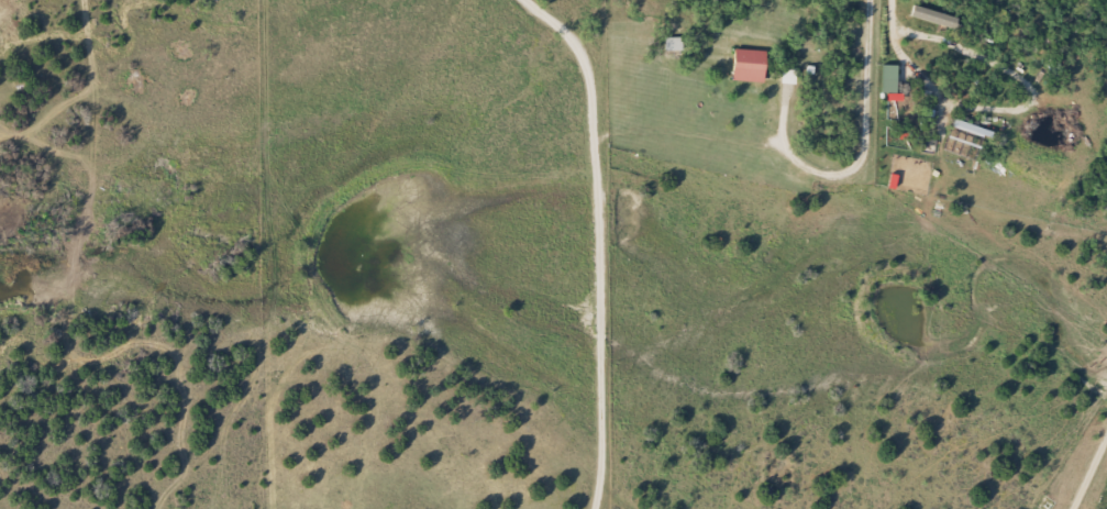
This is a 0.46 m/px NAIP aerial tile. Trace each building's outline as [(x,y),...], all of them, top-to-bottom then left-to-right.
[(679,50),(679,38),(665,39),(665,51),(679,50)] [(764,81),(764,50),(733,50),(733,81),(764,81)]
